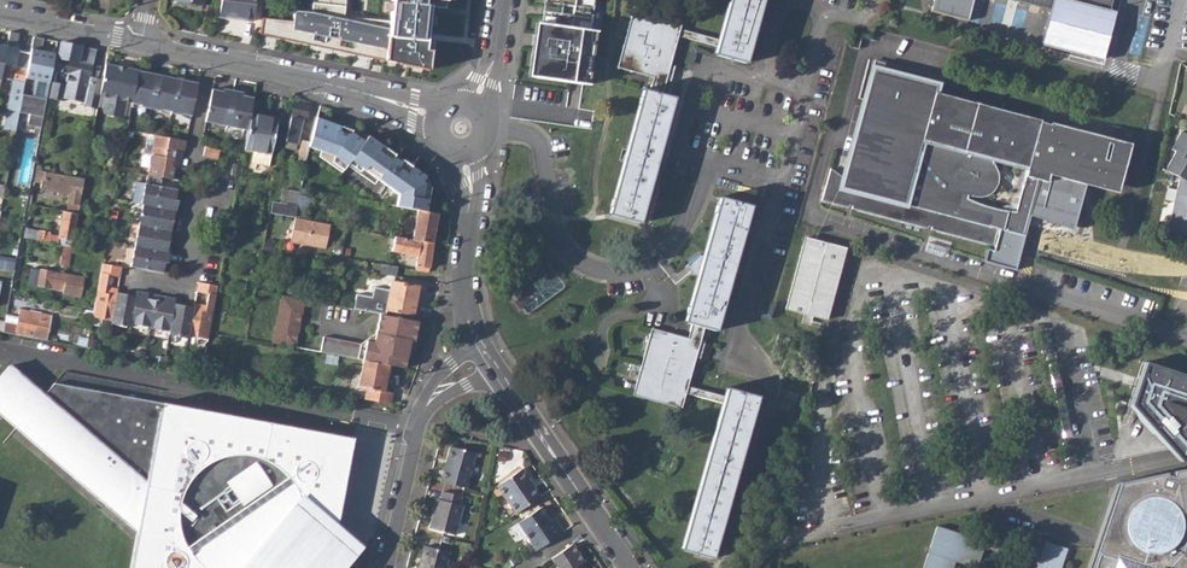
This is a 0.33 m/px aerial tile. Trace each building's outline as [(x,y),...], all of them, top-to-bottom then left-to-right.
[(252,21),(255,0),(222,0),(219,17),(252,21)] [(386,12),(382,12),(382,18),(389,19),(391,27),(424,33),(430,6),(446,8),(446,0),(387,0),(386,12)] [(537,71),(584,78),(596,0),(547,0),(537,71)] [(642,222),(676,97),(665,94),(680,35),(719,45),(717,53),(746,62),(762,0),(731,0),(721,38),(681,28),(685,13),(638,0),(636,0),(620,67),(656,76),(653,91),(646,89),(612,214),(642,222)] [(931,10),(968,20),(974,0),(933,0),(931,10)] [(1101,62),(1114,17),(1110,16),(1112,6),(1109,5),(1111,0),(1006,0),(1049,11),(1040,45),(1101,62)] [(430,33),(424,33),(391,27),(315,8),(296,6),(294,19),(263,15),(260,32),(430,67),(433,44),(429,43),(430,33)] [(10,31),(0,29),(0,82),(1,79),(10,31)] [(26,78),(30,54),(31,53),(19,49),(16,47),(19,33),(10,31),(1,79),(13,82),(12,89),(4,131),(9,132),(15,133),(16,127),(19,112),(23,94),(26,78)] [(28,125),(42,127),(52,70),(56,53),(42,50),(44,38),(34,36),(31,53),(30,54),(26,78),(36,80),(33,96),(23,94),(19,112),(30,114),(28,125)] [(82,46),(61,42),(58,57),(78,61),(82,46)] [(857,57),(845,54),(841,67),(853,70),(857,57)] [(63,97),(84,101),(83,104),(97,107),(98,106),(102,79),(90,76),(93,65),(78,61),(58,57),(55,70),(68,72),(66,84),(53,81),(50,98),(62,100),(63,97)] [(137,73),(138,70),(105,63),(102,79),(98,106),(106,107),(110,105),(112,106),(117,113),(129,115),(132,103),(137,73)] [(141,74),(137,73),(132,103),(141,105),(141,107),(151,109),(158,74),(142,71),(141,74)] [(178,78),(158,74),(151,109),(161,111),(161,109),(171,111),(178,78)] [(194,82),(178,78),(171,111),(171,113),(181,115),(181,113),(191,116),(197,86),(193,85),(194,82)] [(1,79),(0,82),(0,87),(12,89),(13,82),(1,79)] [(870,81),(838,199),(825,188),(815,222),(842,230),(843,227),(847,228),(846,231),(922,252),(923,249),(926,250),(925,253),(984,269),(988,252),(989,250),(951,233),(959,223),(961,220),(980,220),(985,217),(988,213),(991,205),(991,196),(988,187),(985,180),(1021,190),(1034,143),(934,116),(929,115),(933,99),(870,81)] [(223,91),(212,89),(205,121),(226,126),(233,90),(224,88),(223,91)] [(243,92),(233,90),(226,126),(247,130),(248,125),(251,113),(254,97),(243,95),(243,92)] [(934,116),(938,100),(933,99),(929,115),(934,116)] [(291,114),(303,117),(307,118),(310,105),(293,102),(291,114)] [(110,105),(106,107),(105,112),(129,117),(129,115),(117,113),(112,106),(110,105)] [(247,130),(244,148),(244,149),(253,150),(271,154),(278,118),(251,113),(248,125),(247,130)] [(297,149),(302,120),(296,119),(290,117),(285,147),(297,149)] [(417,210),(427,211),(432,189),(424,183),(428,177),(404,160),(402,163),(395,157),(397,155),(371,136),(367,141),(354,132),(355,130),(316,117),(311,142),(310,146),(322,151),(321,155),(344,171),(350,163),(377,183),(380,179),(401,194),(399,206),(417,210)] [(13,144),(9,165),(8,170),(6,181),(13,183),(15,173),(18,174),(19,167),(17,167),(17,163),(20,164),(27,128),(16,127),(15,133),(13,144)] [(13,144),(15,133),(9,132),(7,143),(13,144)] [(152,134),(146,133),(142,153),(150,154),(151,154),(154,140),(151,139),(152,134)] [(1180,133),(1171,149),(1176,152),(1166,170),(1180,178),(1186,182),(1186,136),(1180,133)] [(150,154),(146,174),(160,177),(171,179),(173,167),(171,167),(174,149),(183,150),(185,140),(152,134),(151,139),(154,140),(151,154),(150,154)] [(303,140),(300,155),(308,157),(310,146),(311,142),(303,140)] [(959,223),(951,233),(989,250),(988,252),(1017,258),(1035,195),(1101,213),(1114,165),(1043,146),(1043,147),(1034,145),(1034,143),(1021,190),(1009,234),(998,235),(982,233),(968,228),(959,223)] [(219,150),(204,147),(202,156),(217,160),(219,150)] [(250,162),(269,166),(271,154),(253,150),(250,162)] [(306,166),(307,159),(300,157),(299,164),(306,166)] [(84,179),(37,169),(34,181),(42,183),(40,188),(58,191),(58,193),(63,195),(63,193),(68,194),(67,202),(80,205),(84,179)] [(146,174),(144,184),(140,204),(142,204),(175,210),(176,211),(178,201),(175,201),(177,190),(160,187),(161,180),(160,177),(146,174)] [(1180,178),(1166,231),(1186,234),(1186,182),(1180,178)] [(140,204),(144,184),(134,182),(130,202),(140,204)] [(270,213),(295,217),(300,195),(300,192),(283,189),(281,202),(272,201),(270,213)] [(305,219),(310,203),(311,199),(300,195),(295,217),(305,219)] [(684,551),(713,559),(757,399),(728,390),(726,398),(688,388),(706,328),(715,332),(751,207),(722,199),(705,258),(701,256),(686,265),(696,277),(699,278),(686,323),(693,325),(689,339),(652,330),(633,396),(682,410),(686,395),(723,406),(684,551)] [(175,210),(142,204),(138,225),(171,231),(173,221),(175,210)] [(417,210),(412,239),(433,243),(438,213),(427,211),(417,210)] [(63,211),(58,236),(58,237),(50,235),(51,233),(39,230),(38,233),(25,231),(24,237),(64,245),(72,247),(78,214),(63,211)] [(326,247),(330,224),(305,219),(295,217),(291,237),(294,241),(326,247)] [(171,231),(138,225),(134,246),(167,252),(169,242),(171,231)] [(392,251),(417,256),(416,267),(430,268),(433,243),(412,239),(395,236),(392,251)] [(68,269),(72,247),(64,245),(63,248),(65,249),(65,252),(62,252),(59,267),(68,269)] [(167,252),(134,246),(130,267),(163,273),(165,261),(168,262),(170,253),(167,252)] [(806,246),(785,320),(826,331),(846,258),(806,246)] [(16,257),(0,256),(0,268),(15,269),(16,257)] [(121,267),(102,263),(93,310),(92,317),(111,321),(113,314),(117,293),(118,288),(106,286),(108,275),(120,278),(121,267)] [(28,284),(63,290),(63,293),(81,296),(85,277),(30,268),(28,284)] [(419,286),(391,281),(390,290),(374,286),(372,296),(356,294),(353,309),(380,313),(386,315),(387,311),(414,314),(419,286)] [(218,286),(198,283),(197,292),(209,294),(206,306),(194,303),(194,307),(190,329),(188,335),(208,339),(218,286)] [(156,295),(137,291),(136,296),(132,318),(131,325),(150,328),(151,321),(151,322),(156,295)] [(136,296),(117,293),(113,314),(111,321),(111,324),(130,328),(131,325),(132,318),(136,296)] [(175,299),(156,295),(151,322),(151,321),(150,328),(169,332),(170,325),(174,304),(175,299)] [(295,347),(303,306),(304,306),(309,307),(310,300),(282,295),(273,343),(295,347)] [(194,307),(174,304),(170,325),(169,332),(168,335),(188,338),(188,335),(190,329),(194,307)] [(51,315),(19,309),(18,316),(16,323),(5,321),(3,332),(14,334),(37,338),(37,335),(38,331),(48,332),(51,315)] [(409,357),(418,331),(421,322),(386,315),(380,313),(376,333),(361,343),(323,336),(320,352),(363,360),(390,365),(405,368),(407,357),(409,357)] [(5,321),(16,323),(18,316),(6,314),(5,321)] [(386,391),(390,365),(363,360),(358,388),(367,390),(365,399),(389,403),(392,392),(386,391)] [(1151,361),(1137,402),(1171,441),(1186,462),(1186,372),(1151,361)] [(137,530),(130,567),(345,567),(364,547),(337,525),(353,438),(54,383),(44,395),(9,365),(0,376),(0,401),(87,476),(82,482),(137,530)] [(0,401),(0,413),(82,482),(87,476),(0,401)] [(465,488),(475,451),(450,446),(441,481),(465,488)] [(515,513),(540,496),(522,468),(497,485),(515,513)] [(1116,485),(1089,567),(1185,567),(1186,562),(1186,470),(1116,485)] [(455,535),(463,505),(459,504),(462,495),(442,491),(440,500),(436,499),(429,528),(455,535)] [(518,522),(536,550),(564,531),(555,517),(551,520),(550,521),(547,517),(549,516),(542,506),(518,522)] [(937,529),(923,567),(953,567),(954,564),(966,567),(977,567),(984,545),(937,529)] [(581,563),(584,561),(572,544),(551,558),(558,567),(584,567),(581,563)] [(1043,544),(1035,567),(1060,567),(1066,551),(1043,544)] [(449,552),(436,548),(424,545),(421,556),(423,556),(420,567),(418,567),(445,567),(449,552)]
